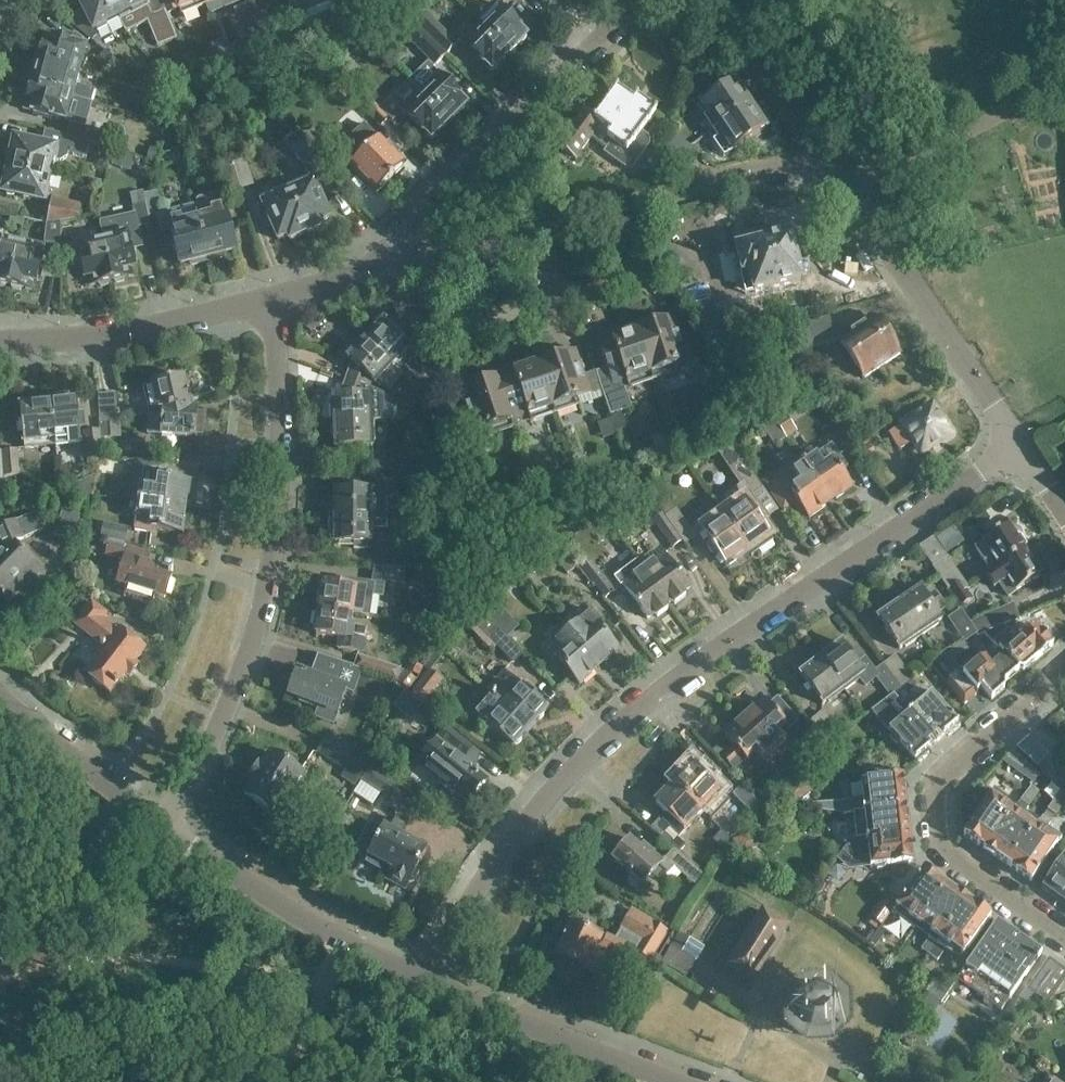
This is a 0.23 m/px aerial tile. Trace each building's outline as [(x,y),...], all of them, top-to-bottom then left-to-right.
[(75,24),(88,36),(107,27),(104,21),(116,15),(109,0),(78,0),(79,2),(81,2),(85,10),(89,18),(75,24)] [(116,15),(119,21),(125,32),(148,21),(158,46),(177,39),(166,13),(163,7),(152,12),(146,0),(109,0),(116,15)] [(164,7),(163,7),(166,13),(178,8),(181,15),(205,5),(203,0),(161,0),(164,7)] [(205,5),(209,13),(240,0),(239,0),(203,0),(205,5)] [(499,5),(479,25),(508,54),(521,42),(523,43),(525,37),(526,36),(525,36),(523,32),(521,31),(519,29),(520,27),(499,5)] [(265,12),(252,18),(265,45),(276,40),(265,12)] [(426,13),(415,24),(446,55),(457,44),(426,13)] [(246,57),(265,45),(252,18),(240,24),(250,49),(243,53),(246,57)] [(446,55),(415,24),(409,19),(399,30),(435,66),(446,55)] [(479,25),(461,43),(482,65),(484,63),(485,65),(485,68),(490,70),(491,71),(493,70),(497,68),(497,65),(508,54),(479,25)] [(79,72),(86,48),(87,43),(77,34),(73,33),(71,42),(53,37),(53,38),(44,36),(41,48),(37,47),(34,57),(37,58),(37,60),(79,72)] [(230,64),(220,40),(206,46),(216,70),(230,64)] [(114,46),(107,54),(119,64),(125,56),(114,46)] [(107,54),(101,61),(113,71),(119,64),(107,54)] [(79,72),(37,60),(36,62),(33,61),(29,72),(33,73),(30,86),(73,97),(74,97),(91,102),(94,89),(75,84),(79,72)] [(700,73),(688,95),(694,104),(701,99),(713,79),(700,73)] [(439,74),(420,93),(449,122),(460,111),(463,111),(465,106),(466,105),(465,104),(464,98),(461,99),(459,97),(460,95),(439,74)] [(724,86),(719,89),(708,96),(710,98),(696,106),(701,113),(697,115),(700,120),(704,117),(712,129),(752,104),(745,92),(741,94),(734,82),(725,88),(724,86)] [(70,122),(67,137),(103,146),(106,132),(78,125),(80,116),(69,113),(73,97),(30,86),(29,87),(26,86),(23,96),(27,97),(23,109),(32,112),(32,113),(51,118),(51,117),(70,122)] [(582,113),(572,126),(568,123),(557,137),(562,140),(558,146),(576,159),(596,131),(611,142),(604,153),(625,168),(629,169),(633,167),(649,145),(649,140),(647,137),(641,132),(655,113),(635,98),(633,102),(616,89),(593,121),(582,113)] [(420,93),(401,112),(422,133),(423,132),(424,133),(425,137),(431,139),(431,140),(433,138),(437,137),(438,134),(449,122),(420,93)] [(742,147),(758,137),(757,135),(765,129),(758,118),(761,116),(752,104),(712,129),(727,153),(741,145),(742,147)] [(363,125),(337,150),(345,159),(351,164),(378,191),(404,166),(392,154),(397,149),(389,141),(384,146),(377,138),(371,133),(363,125)] [(291,135),(282,144),(303,166),(312,157),(291,135)] [(9,167),(47,173),(50,161),(56,162),(59,150),(26,143),(25,141),(19,140),(17,141),(15,141),(13,152),(10,153),(8,162),(10,164),(9,167)] [(150,157),(180,158),(180,148),(151,147),(150,157)] [(109,166),(130,172),(134,158),(112,152),(109,166)] [(253,185),(250,178),(242,157),(232,160),(234,166),(237,178),(240,189),(253,185)] [(227,192),(240,189),(237,178),(234,166),(221,170),(223,178),(227,192)] [(44,188),(46,178),(47,173),(9,167),(9,169),(7,170),(5,178),(7,180),(5,192),(6,192),(7,194),(13,195),(15,194),(48,201),(50,190),(44,188)] [(306,178),(285,187),(305,233),(321,226),(319,222),(329,218),(322,202),(324,201),(321,194),(319,195),(312,178),(311,176),(306,178)] [(288,240),(305,233),(285,187),(259,199),(267,217),(265,218),(268,226),(271,225),(277,240),(287,236),(288,240)] [(145,203),(144,194),(143,191),(130,194),(133,206),(145,203)] [(194,206),(196,218),(208,262),(224,257),(223,254),(234,251),(221,200),(224,199),(221,191),(217,192),(208,195),(210,202),(208,202),(207,199),(204,198),(200,198),(198,199),(197,202),(196,205),(194,206)] [(157,192),(144,194),(145,203),(148,217),(161,214),(157,192)] [(57,200),(52,223),(60,221),(77,219),(80,205),(57,200)] [(125,278),(132,277),(130,269),(135,267),(132,250),(143,248),(138,226),(149,224),(148,217),(145,203),(133,206),(134,214),(99,221),(102,235),(101,236),(102,240),(112,281),(113,281),(116,283),(123,282),(125,278)] [(25,218),(12,215),(10,224),(23,226),(25,218)] [(208,262),(196,218),(181,221),(180,217),(168,220),(180,265),(191,262),(192,266),(208,262)] [(60,221),(52,223),(46,223),(44,242),(60,246),(60,245),(60,221)] [(784,224),(775,227),(777,236),(786,234),(784,224)] [(802,281),(797,262),(791,234),(767,240),(764,228),(733,236),(742,272),(740,273),(740,275),(749,273),(754,293),(802,281)] [(17,247),(18,239),(5,236),(4,240),(0,240),(0,286),(4,287),(6,284),(9,285),(17,247)] [(112,281),(102,240),(69,248),(68,246),(60,245),(60,246),(59,265),(79,260),(83,279),(89,278),(91,286),(96,284),(100,287),(108,285),(110,281),(112,281)] [(17,247),(9,285),(12,286),(12,289),(19,290),(21,288),(30,289),(31,281),(37,282),(41,261),(40,261),(42,249),(32,247),(31,250),(17,247)] [(707,343),(723,339),(730,338),(726,323),(719,324),(714,300),(698,303),(707,343)] [(829,316),(782,329),(788,353),(835,340),(829,316)] [(875,318),(839,341),(864,379),(900,355),(875,318)] [(635,324),(653,380),(678,371),(676,366),(689,361),(676,324),(663,329),(660,321),(650,325),(648,319),(635,324)] [(365,338),(394,366),(408,352),(406,350),(410,346),(383,320),(375,328),(373,326),(366,334),(368,336),(365,338)] [(653,380),(635,324),(619,329),(620,335),(613,337),(611,332),(597,337),(607,368),(595,372),(604,396),(610,415),(631,408),(624,388),(629,387),(629,388),(653,380)] [(369,389),(370,387),(372,382),(374,384),(378,380),(388,389),(402,373),(394,366),(365,338),(362,341),(360,340),(353,347),(354,350),(346,358),(353,364),(351,368),(349,367),(345,380),(369,389)] [(536,358),(556,414),(580,405),(578,399),(591,395),(592,400),(604,396),(595,372),(584,376),(578,357),(565,361),(563,354),(553,358),(551,352),(536,358)] [(499,383),(512,422),(529,416),(531,422),(556,414),(536,358),(521,363),(522,367),(512,371),(515,378),(499,383)] [(716,383),(719,381),(721,378),(721,375),(720,372),(718,369),(716,367),(713,365),(709,364),(706,366),(704,369),(704,372),(705,375),(707,378),(709,380),(712,382),(716,383)] [(489,436),(514,428),(512,422),(499,383),(495,371),(479,377),(481,382),(472,385),(474,392),(461,396),(474,435),(487,430),(489,436)] [(150,414),(151,414),(190,405),(183,377),(153,384),(153,385),(144,387),(150,414)] [(334,422),(373,421),(385,420),(384,394),(370,387),(369,389),(345,380),(342,391),(343,391),(342,396),(333,396),(333,406),(330,408),(331,418),(334,419),(334,422)] [(100,423),(110,422),(118,421),(116,393),(98,394),(100,423)] [(78,412),(77,401),(64,402),(64,399),(51,400),(52,403),(56,440),(70,439),(70,444),(81,443),(80,428),(86,428),(84,412),(78,412)] [(34,402),(35,405),(20,407),(24,448),(38,446),(38,442),(56,440),(52,403),(46,404),(46,401),(34,402)] [(442,404),(430,409),(439,434),(451,430),(442,404)] [(190,405),(151,414),(150,429),(173,430),(173,436),(203,437),(204,419),(198,418),(198,411),(191,411),(190,405)] [(921,451),(932,444),(948,434),(947,432),(947,427),(943,422),(939,420),(931,408),(894,431),(902,445),(913,438),(921,451)] [(784,414),(773,421),(785,439),(796,432),(784,414)] [(335,448),(354,448),(372,447),(372,442),(374,442),(373,421),(334,422),(334,426),(331,427),(332,438),(334,438),(335,448)] [(773,421),(762,428),(774,446),(785,439),(773,421)] [(111,438),(110,422),(100,423),(100,439),(111,438)] [(102,455),(100,441),(99,431),(84,432),(89,467),(101,466),(102,455)] [(864,465),(876,456),(868,444),(856,453),(864,465)] [(810,449),(798,457),(830,503),(848,490),(848,491),(852,488),(840,471),(847,467),(831,445),(816,455),(815,456),(810,449)] [(733,447),(717,451),(738,482),(740,481),(742,484),(725,496),(733,508),(722,515),(723,516),(747,549),(746,549),(751,556),(758,552),(773,541),(768,534),(762,525),(767,521),(769,523),(770,522),(767,518),(778,511),(762,488),(743,460),(733,447)] [(17,449),(2,450),(4,476),(19,475),(17,449)] [(166,473),(168,460),(131,455),(129,472),(150,475),(150,471),(166,473)] [(782,479),(768,488),(783,510),(797,500),(809,518),(813,515),(812,515),(830,503),(798,457),(787,465),(786,465),(791,472),(782,479)] [(398,468),(398,479),(398,480),(460,478),(460,466),(398,468)] [(78,495),(92,495),(94,477),(94,476),(74,485),(78,495)] [(131,500),(185,507),(189,486),(190,481),(156,476),(154,488),(142,486),(142,487),(133,486),(131,500)] [(386,519),(386,489),(369,489),(369,492),(335,491),(335,501),(329,501),(329,518),(386,519)] [(185,507),(131,500),(129,513),(138,514),(134,531),(157,534),(157,529),(182,533),(183,529),(182,529),(185,507)] [(80,516),(62,509),(53,535),(71,542),(80,516)] [(676,509),(665,516),(685,544),(702,532),(709,542),(705,544),(711,552),(716,552),(725,564),(746,549),(747,549),(723,516),(713,523),(707,519),(690,530),(676,509)] [(1,551),(0,553),(0,597),(1,596),(3,598),(4,597),(9,602),(39,571),(32,565),(34,563),(13,542),(43,529),(36,512),(0,527),(0,548),(1,551)] [(652,519),(672,548),(681,541),(661,513),(652,519)] [(386,529),(386,519),(329,518),(329,532),(335,532),(334,543),(354,543),(354,549),(368,549),(368,543),(371,543),(371,529),(386,529)] [(124,543),(127,529),(128,528),(103,522),(103,525),(96,524),(94,536),(124,543)] [(936,538),(946,553),(964,541),(954,526),(936,538)] [(974,548),(990,572),(1024,551),(1022,548),(1025,546),(1019,537),(1016,539),(1008,526),(974,548)] [(124,546),(124,543),(94,536),(93,540),(104,542),(102,551),(106,552),(105,556),(121,560),(124,546)] [(566,574),(577,566),(562,546),(551,554),(566,574)] [(1007,598),(1015,592),(1040,575),(1024,551),(990,572),(985,576),(992,587),(997,583),(1007,598)] [(657,568),(647,576),(668,604),(671,601),(674,605),(684,597),(682,593),(689,588),(680,575),(683,573),(676,564),(673,566),(663,553),(652,561),(657,568)] [(393,568),(422,570),(434,571),(435,559),(393,555),(393,568)] [(130,575),(127,585),(165,597),(173,571),(154,565),(155,564),(148,562),(147,563),(126,556),(121,572),(130,575)] [(933,567),(953,598),(966,589),(960,581),(962,580),(947,557),(933,567)] [(613,591),(592,564),(584,570),(605,598),(613,591)] [(422,570),(393,568),(390,582),(419,586),(422,570)] [(668,604),(647,576),(637,583),(632,576),(621,584),(631,598),(627,600),(634,610),(638,607),(647,619),(654,613),(657,617),(667,609),(665,606),(668,604)] [(369,615),(371,602),(373,584),(339,578),(338,585),(322,582),(321,591),(319,590),(317,604),(319,604),(318,608),(353,613),(369,615)] [(902,601),(899,603),(921,636),(939,624),(938,622),(942,619),(920,588),(912,594),(910,592),(901,598),(902,601)] [(972,599),(966,589),(953,598),(959,607),(972,599)] [(98,657),(87,671),(86,673),(92,679),(93,681),(101,688),(104,688),(111,692),(126,673),(129,676),(138,665),(134,662),(144,649),(119,630),(118,631),(100,617),(104,612),(92,602),(75,623),(101,644),(100,645),(102,647),(96,654),(98,657)] [(921,636),(899,603),(895,606),(893,603),(884,610),(886,612),(877,618),(898,649),(903,646),(905,648),(921,636)] [(484,616),(506,638),(518,627),(496,604),(484,616)] [(977,635),(984,633),(1003,624),(1017,618),(1011,604),(969,623),(976,633),(977,635)] [(353,613),(318,608),(318,612),(316,612),(314,625),(316,625),(315,634),(340,637),(338,649),(363,652),(367,629),(351,627),(353,613)] [(618,650),(596,625),(581,608),(562,625),(598,667),(614,653),(615,653),(618,650)] [(976,633),(969,623),(960,611),(950,618),(965,640),(976,633)] [(506,638),(484,616),(475,625),(513,663),(522,654),(506,638)] [(984,633),(1000,652),(1018,671),(1023,672),(1052,647),(1050,645),(1051,641),(1046,635),(1041,635),(1040,633),(1039,633),(1032,626),(1016,639),(1003,624),(984,633)] [(598,667),(562,625),(552,634),(557,640),(556,641),(565,651),(557,659),(579,685),(582,682),(582,681),(598,667)] [(824,656),(820,659),(844,691),(861,678),(859,677),(864,673),(841,643),(833,649),(831,647),(822,653),(824,656)] [(1004,683),(1018,671),(1000,652),(999,653),(1002,657),(991,667),(983,658),(970,670),(966,666),(957,674),(941,656),(930,664),(964,704),(981,689),(991,700),(1004,689),(1004,683)] [(291,675),(286,687),(290,689),(288,695),(319,707),(315,717),(333,724),(336,718),(342,700),(346,690),(353,692),(361,670),(353,667),(319,655),(313,671),(317,673),(315,677),(297,670),(295,677),(291,675)] [(358,655),(354,667),(373,674),(396,681),(400,668),(377,661),(358,655)] [(894,657),(884,665),(901,686),(911,679),(894,657)] [(844,691),(820,659),(817,661),(814,659),(806,666),(807,669),(800,674),(822,704),(827,701),(828,703),(844,691)] [(901,686),(884,665),(874,673),(890,694),(901,686)] [(435,713),(443,703),(445,700),(434,691),(442,681),(428,669),(408,692),(422,704),(435,713)] [(404,670),(396,681),(408,690),(416,679),(404,670)] [(486,691),(529,729),(536,720),(539,720),(542,716),(543,712),(546,709),(531,696),(535,692),(525,684),(522,688),(503,671),(486,691)] [(394,689),(388,703),(409,720),(419,708),(422,704),(398,685),(394,689)] [(924,686),(912,696),(905,687),(895,695),(936,743),(943,737),(948,737),(960,727),(942,706),(942,702),(937,696),(933,696),(924,686)] [(529,729),(486,691),(468,710),(511,748),(514,745),(518,744),(521,741),(521,737),(529,729)] [(936,743),(895,695),(893,693),(871,711),(890,733),(890,737),(894,743),(899,743),(917,764),(928,754),(929,749),(936,743)] [(384,711),(388,701),(376,696),(372,706),(384,711)] [(760,703),(743,717),(781,759),(791,750),(785,743),(786,743),(778,734),(795,719),(777,699),(769,707),(763,700),(759,702),(760,703)] [(821,713),(811,722),(828,742),(838,734),(821,713)] [(727,731),(724,734),(735,747),(724,758),(734,770),(746,759),(746,760),(755,752),(764,762),(770,768),(781,759),(743,717),(727,732),(727,731)] [(826,743),(809,723),(799,731),(816,752),(826,743)] [(1048,755),(1028,737),(1016,748),(1037,767),(1048,755)] [(325,739),(318,750),(317,751),(345,769),(341,776),(354,784),(366,765),(325,739)] [(454,791),(469,802),(485,781),(434,741),(417,763),(440,781),(437,784),(451,795),(454,791)] [(847,742),(844,757),(872,763),(875,747),(847,742)] [(1013,751),(1002,761),(1033,783),(1039,775),(1013,751)] [(244,794),(277,815),(278,812),(284,816),(292,805),(286,801),(303,774),(271,753),(262,766),(259,764),(249,779),(253,781),(244,794)] [(691,766),(673,785),(700,810),(708,802),(716,810),(726,799),(721,795),(726,789),(705,770),(700,775),(691,766)] [(786,766),(777,775),(783,781),(792,772),(786,766)] [(379,794),(389,800),(399,787),(370,768),(360,781),(379,794)] [(798,776),(771,798),(783,813),(789,808),(811,810),(812,793),(798,776)] [(864,783),(861,784),(862,799),(840,802),(842,814),(853,812),(853,814),(904,808),(904,807),(903,807),(902,798),(903,798),(903,796),(906,792),(905,785),(901,782),(901,779),(876,782),(873,779),(866,780),(864,783)] [(700,810),(673,785),(655,804),(667,816),(663,821),(669,827),(660,837),(673,848),(677,852),(684,844),(676,838),(692,821),(691,820),(700,810)] [(742,786),(732,794),(750,813),(759,804),(742,786)] [(1027,807),(1028,806),(1038,792),(1031,786),(1020,800),(986,850),(985,850),(1008,866),(1042,817),(1041,817),(1027,807)] [(963,834),(986,850),(1020,800),(1012,794),(1008,800),(993,790),(963,834)] [(1046,810),(1054,816),(1064,801),(1064,797),(1059,791),(1046,810)] [(904,810),(904,808),(853,814),(856,841),(906,835),(905,826),(906,826),(906,823),(909,820),(908,813),(904,810)] [(1042,816),(1041,817),(1042,817),(1008,866),(1031,882),(1061,837),(1047,827),(1051,821),(1042,816)] [(392,868),(386,879),(387,880),(388,877),(405,886),(404,889),(408,882),(413,881),(419,871),(417,865),(425,850),(394,833),(396,830),(384,824),(367,855),(371,857),(368,862),(377,866),(379,861),(392,868)] [(906,835),(856,841),(851,841),(841,853),(848,860),(869,858),(870,868),(873,868),(876,870),(883,870),(886,866),(910,863),(910,861),(913,857),(912,850),(909,847),(908,845),(907,845),(906,835)] [(750,836),(733,841),(736,853),(754,849),(750,836)] [(702,874),(677,852),(673,848),(658,865),(650,858),(653,854),(645,847),(640,849),(628,839),(611,859),(630,875),(626,881),(635,888),(639,884),(641,885),(650,875),(658,877),(670,863),(693,883),(702,874)] [(1064,901),(1064,900),(1064,855),(1044,887),(1045,888),(1044,891),(1054,898),(1056,895),(1064,901)] [(902,930),(911,936),(915,930),(915,931),(918,925),(946,886),(923,869),(900,902),(895,909),(910,919),(902,930)] [(924,945),(932,951),(940,940),(940,941),(968,902),(968,901),(946,886),(918,925),(932,935),(924,945)] [(882,927),(895,909),(900,902),(890,895),(873,920),(882,927)] [(990,917),(968,902),(940,941),(940,940),(932,951),(929,955),(937,961),(948,946),(963,956),(990,917)] [(667,932),(653,923),(636,913),(631,910),(620,929),(625,932),(641,942),(636,951),(650,960),(667,932)] [(788,927),(762,911),(727,967),(752,983),(788,927)] [(619,959),(620,959),(628,962),(634,948),(610,937),(608,942),(601,939),(602,937),(570,922),(555,955),(586,970),(596,948),(604,951),(604,952),(619,959)] [(1041,953),(996,922),(956,980),(1001,1012),(1035,962),(1036,962),(1038,960),(1037,959),(1041,953)] [(885,932),(878,928),(877,930),(873,935),(880,939),(885,932)] [(689,939),(679,932),(662,960),(686,975),(695,960),(681,952),(689,939)] [(1059,966),(1048,958),(1027,989),(1038,996),(1059,966)] [(927,992),(941,1003),(948,993),(934,982),(927,992)] [(829,1035),(838,1025),(839,1024),(840,1024),(841,1021),(840,1020),(839,1006),(840,1005),(839,1003),(847,996),(833,984),(826,991),(824,990),(823,991),(809,992),(808,991),(805,993),(805,994),(796,1004),(795,1005),(794,1004),(793,1008),(794,1008),(795,1023),(794,1023),(796,1027),(797,1026),(807,1036),(807,1037),(811,1038),(811,1037),(826,1036),(826,1037),(830,1036),(829,1035)]
